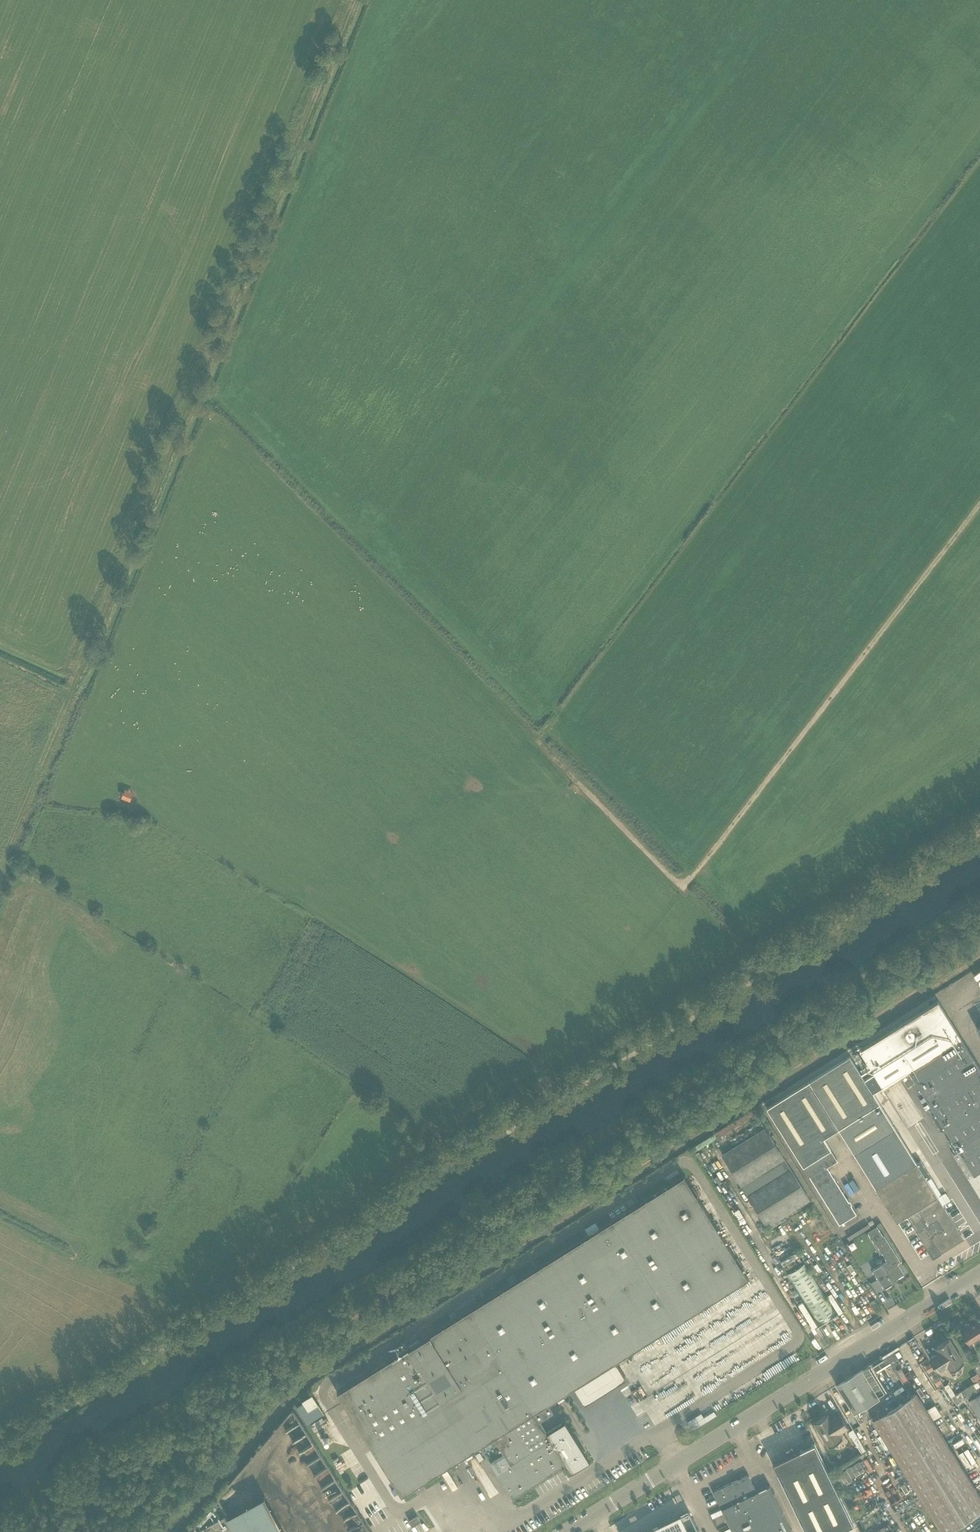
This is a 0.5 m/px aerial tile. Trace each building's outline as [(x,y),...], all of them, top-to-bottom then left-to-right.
[(859,1049),(874,1073),(864,1079),(873,1093),(883,1086),(883,1087),(908,1071),(909,1071),(936,1113),(932,1116),(941,1131),(945,1128),(952,1140),(951,1140),(949,1142),(955,1152),(958,1150),(959,1150),(959,1151),(958,1151),(953,1155),(979,1198),(979,1069),(961,1038),(937,1001),(859,1049)] [(849,1055),(766,1108),(839,1225),(845,1221),(856,1214),(827,1167),(837,1160),(824,1138),(838,1129),(896,1222),(906,1216),(928,1250),(930,1253),(931,1254),(935,1255),(937,1255),(941,1252),(941,1253),(956,1243),(956,1244),(964,1239),(937,1195),(940,1193),(931,1177),(927,1179),(926,1178),(930,1176),(920,1161),(917,1163),(873,1093),(864,1079),(849,1055)] [(765,1128),(722,1155),(766,1226),(768,1225),(770,1229),(777,1224),(775,1221),(809,1200),(765,1128)] [(398,1354),(337,1393),(401,1495),(465,1456),(467,1459),(473,1455),(471,1452),(493,1438),(502,1453),(489,1461),(495,1472),(496,1473),(512,1499),(567,1464),(571,1472),(590,1460),(565,1420),(546,1432),(540,1421),(553,1413),(548,1404),(557,1398),(559,1402),(565,1398),(562,1395),(574,1387),(585,1403),(626,1378),(615,1361),(748,1279),(684,1176),(599,1229),(589,1235),(510,1284),(409,1348),(398,1354)] [(876,1226),(867,1232),(874,1243),(875,1242),(887,1261),(872,1270),(884,1289),(893,1283),(892,1281),(904,1274),(897,1263),(900,1261),(884,1236),(883,1237),(876,1226)] [(836,1313),(805,1262),(786,1274),(817,1324),(836,1313)] [(969,1344),(979,1337),(979,1319),(961,1331),(969,1344)] [(963,1362),(954,1347),(949,1338),(935,1347),(938,1352),(929,1358),(935,1366),(937,1371),(947,1365),(950,1370),(963,1362)] [(876,1371),(897,1358),(894,1352),(873,1365),(876,1371)] [(935,1385),(942,1381),(932,1363),(925,1367),(935,1385)] [(899,1378),(891,1366),(886,1369),(894,1381),(899,1378)] [(836,1385),(854,1413),(881,1396),(863,1368),(836,1385)] [(971,1377),(971,1378),(974,1383),(979,1380),(979,1378),(977,1373),(971,1377)] [(968,1401),(979,1421),(979,1393),(968,1401)] [(296,1404),(307,1423),(325,1412),(314,1394),(296,1404)] [(979,1508),(979,1497),(916,1394),(873,1420),(942,1531),(979,1508)] [(701,1413),(688,1421),(693,1430),(706,1421),(701,1413)] [(848,1426),(845,1422),(840,1413),(831,1419),(827,1414),(814,1422),(819,1431),(829,1445),(842,1437),(839,1432),(848,1426)] [(853,1429),(848,1432),(861,1452),(865,1450),(853,1429)] [(814,1443),(773,1463),(806,1531),(836,1531),(853,1524),(814,1443)] [(447,1470),(442,1473),(453,1490),(458,1487),(447,1470)] [(713,1491),(721,1509),(723,1513),(730,1528),(732,1531),(792,1531),(770,1485),(756,1492),(748,1474),(738,1479),(731,1482),(713,1491)] [(642,1531),(700,1531),(697,1527),(697,1528),(689,1531),(680,1514),(662,1522),(663,1525),(660,1527),(658,1524),(654,1527),(642,1531)] [(194,1531),(234,1531),(225,1515),(194,1531)] [(417,1515),(408,1520),(412,1526),(421,1521),(417,1515)]
